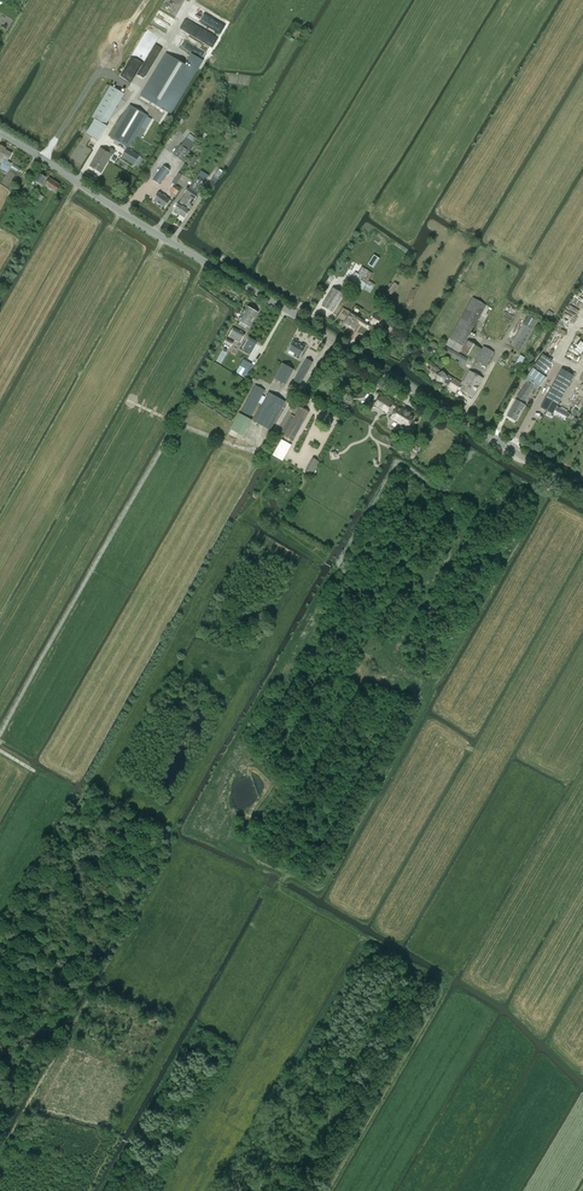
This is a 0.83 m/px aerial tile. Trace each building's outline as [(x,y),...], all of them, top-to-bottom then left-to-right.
[(210,45),(214,36),(184,20),(179,29),(210,45)] [(136,74),(142,78),(164,44),(158,40),(155,45),(151,42),(158,32),(151,28),(138,49),(142,51),(139,55),(136,53),(123,75),(131,80),(136,74)] [(166,54),(141,96),(171,114),(196,72),(166,54)] [(92,117),(95,119),(86,133),(99,141),(107,126),(106,125),(124,94),(110,86),(92,117)] [(128,148),(148,115),(130,105),(111,137),(128,148)] [(187,138),(181,146),(180,145),(173,155),(183,162),(190,152),(195,144),(187,138)] [(0,159),(1,158),(5,160),(0,169),(6,172),(11,163),(8,161),(12,153),(5,150),(6,148),(0,145),(0,159)] [(101,173),(114,151),(110,148),(107,152),(100,148),(90,166),(101,173)] [(134,164),(139,156),(126,148),(121,157),(134,164)] [(192,156),(188,164),(192,167),(197,159),(192,156)] [(159,185),(170,171),(164,166),(153,181),(159,185)] [(201,171),(189,188),(194,191),(190,197),(187,203),(179,214),(185,218),(190,210),(192,206),(191,205),(198,194),(202,188),(199,186),(206,175),(201,171)] [(172,183),(175,185),(182,175),(179,173),(172,183)] [(41,185),(46,177),(40,174),(35,181),(41,185)] [(55,192),(60,185),(50,178),(45,185),(55,192)] [(173,187),(170,191),(176,196),(179,191),(173,187)] [(194,191),(189,188),(188,187),(184,193),(185,194),(174,210),(179,214),(187,203),(190,197),(194,191)] [(164,208),(170,200),(159,192),(154,200),(164,208)] [(373,268),(379,258),(374,255),(368,264),(373,268)] [(364,266),(353,260),(344,274),(356,281),(353,285),(362,290),(363,288),(370,293),(375,285),(368,280),(373,273),(363,267),(364,266)] [(316,285),(318,281),(310,276),(308,280),(316,285)] [(394,283),(387,292),(391,295),(398,285),(394,283)] [(332,312),(343,294),(333,288),(322,306),(332,312)] [(473,297),(449,338),(446,345),(458,352),(486,305),(473,297)] [(249,327),(257,312),(247,307),(239,321),(240,322),(239,325),(245,328),(246,325),(249,327)] [(550,318),(554,313),(548,310),(545,315),(550,318)] [(381,329),(387,319),(375,313),(369,324),(361,319),(361,320),(350,313),(344,324),(355,331),(359,324),(369,330),(372,324),(381,329)] [(567,326),(569,322),(568,321),(570,317),(564,315),(560,323),(567,326)] [(528,316),(523,324),(511,345),(519,350),(536,321),(528,316)] [(240,343),(244,337),(245,334),(233,328),(229,336),(240,343)] [(256,344),(248,339),(243,348),(251,353),(256,344)] [(300,357),(305,347),(293,341),(288,350),(295,354),(294,356),(298,359),(300,356),(300,357)] [(475,361),(482,349),(467,341),(461,352),(475,361)] [(445,346),(442,350),(465,363),(467,359),(445,346)] [(486,367),(494,352),(484,346),(482,349),(475,361),(486,367)] [(534,366),(543,373),(552,361),(542,354),(534,366)] [(520,355),(515,364),(519,366),(521,368),(526,359),(520,355)] [(300,384),(313,362),(306,358),(294,381),(300,384)] [(511,362),(509,367),(516,371),(519,366),(515,364),(511,362)] [(294,369),(282,363),(274,379),(285,385),(294,369)] [(434,366),(431,371),(437,375),(442,372),(437,368),(434,366)] [(526,378),(529,380),(517,398),(521,400),(520,402),(516,400),(507,416),(516,421),(525,405),(522,403),(535,385),(539,387),(546,378),(533,368),(526,378)] [(540,408),(552,415),(574,376),(562,369),(540,408)] [(447,377),(443,382),(449,385),(448,387),(456,392),(457,390),(459,390),(472,398),(483,378),(469,371),(460,388),(458,386),(461,383),(447,374),(446,376),(447,377)] [(442,372),(437,375),(437,381),(443,382),(447,377),(446,376),(442,372)] [(262,395),(265,390),(256,385),(241,411),(250,416),(258,402),(262,395)] [(326,389),(322,395),(332,401),(336,394),(326,389)] [(270,430),(285,402),(269,392),(266,397),(262,404),(253,421),(270,430)] [(380,395),(374,404),(387,412),(391,406),(396,409),(390,418),(403,425),(401,428),(401,429),(401,430),(402,430),(403,430),(404,430),(404,429),(405,427),(407,428),(415,416),(409,413),(410,412),(406,409),(405,410),(398,406),(397,406),(393,403),(380,395)] [(300,407),(295,417),(291,415),(282,431),(285,433),(284,436),(286,439),(289,440),(292,440),(309,412),(307,409),(304,407),(300,407)] [(243,436),(251,419),(238,413),(230,429),(243,436)] [(291,445),(281,439),(273,455),(282,460),(283,461),(284,459),(291,445)] [(313,458),(306,472),(313,476),(320,463),(317,460),(313,458)]
